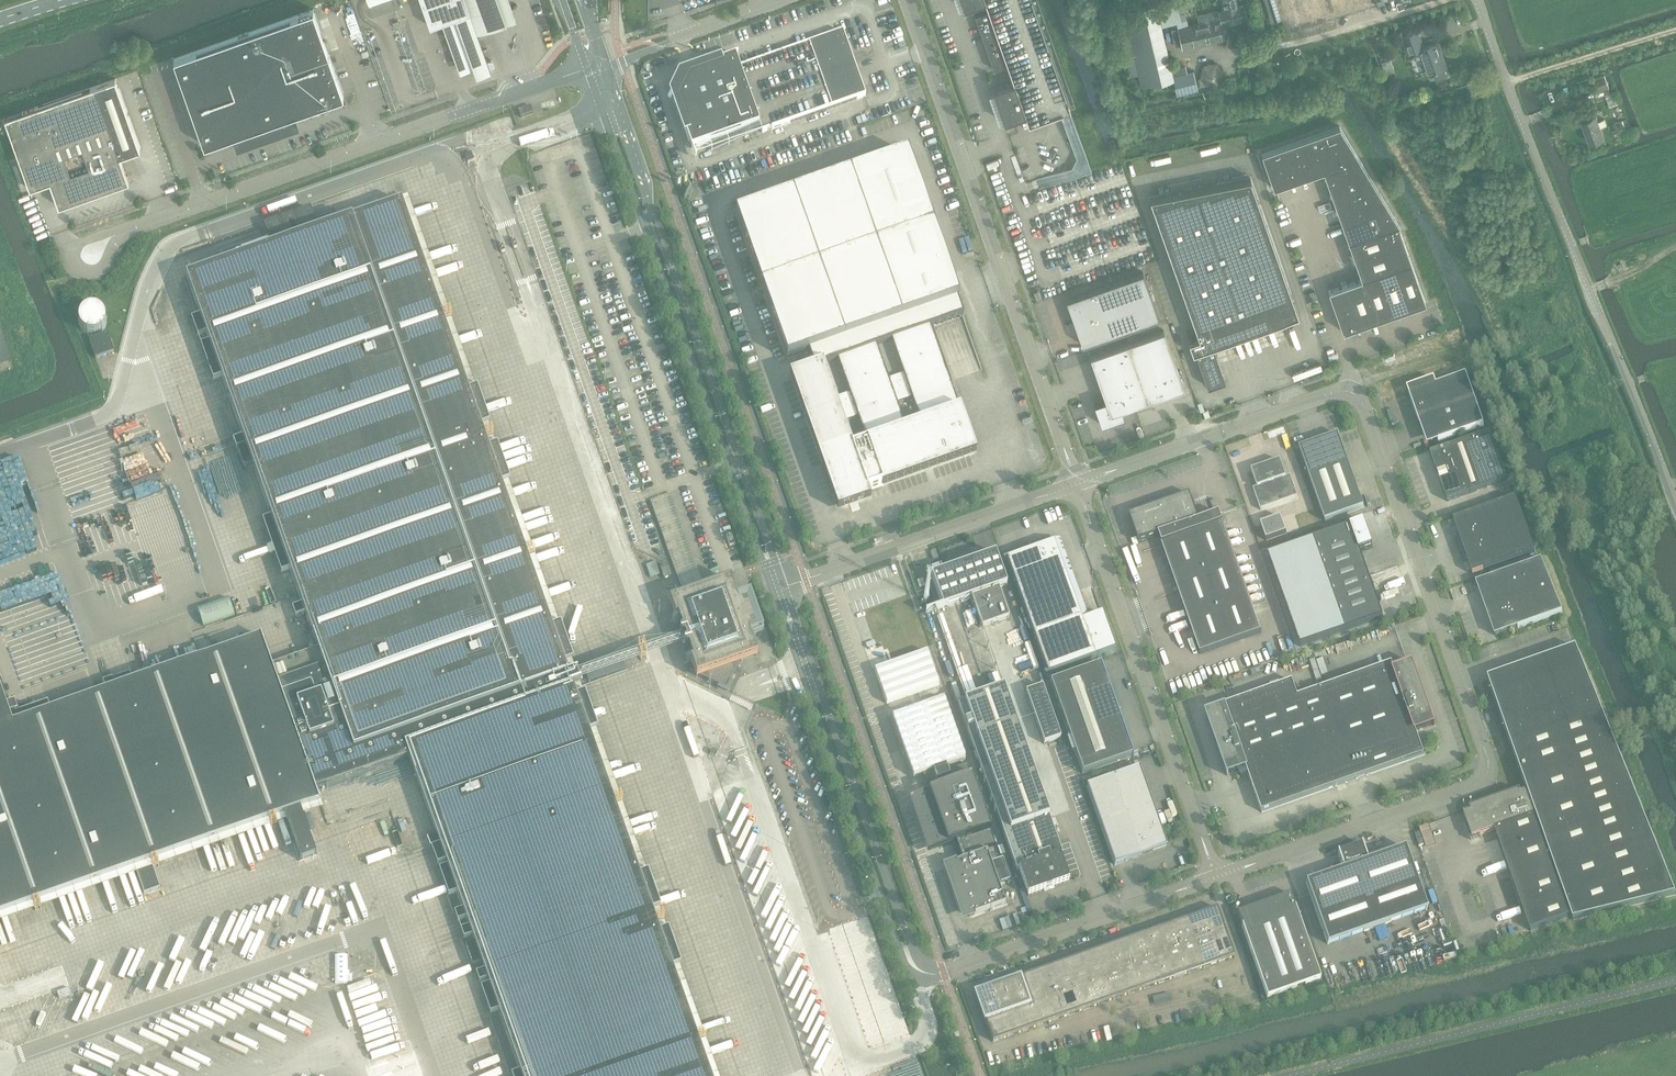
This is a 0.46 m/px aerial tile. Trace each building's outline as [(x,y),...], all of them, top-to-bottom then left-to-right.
[(430,27),(443,22),(470,13),(465,0),(421,0),(430,27)] [(510,0),(465,0),(470,13),(443,22),(461,74),(475,69),(474,65),(487,60),(478,34),(517,20),(510,0)] [(964,9),(985,1),(988,11),(976,15),(975,15),(994,70),(995,70),(995,69),(1008,65),(1014,83),(993,90),(1004,123),(1014,119),(1025,115),(1029,125),(1071,110),(1070,108),(1075,106),(1038,0),(961,0),(964,9)] [(1224,10),(1218,11),(1218,12),(1197,16),(1198,23),(1188,25),(1187,20),(1181,21),(1176,0),(1167,0),(1155,3),(1156,4),(1115,14),(1125,57),(1133,55),(1141,87),(1173,79),(1177,94),(1198,89),(1194,71),(1173,76),(1161,26),(1176,23),(1177,28),(1171,29),(1175,47),(1181,45),(1182,49),(1225,40),(1221,24),(1247,19),(1244,6),(1237,7),(1235,0),(1223,0),(1222,0),(1224,10)] [(1271,23),(1282,20),(1276,0),(1264,0),(1271,23)] [(1318,3),(1321,13),(1328,11),(1329,13),(1345,9),(1343,5),(1351,3),(1350,0),(1325,0),(1325,1),(1318,3)] [(1403,2),(1396,4),(1398,10),(1405,8),(1403,2)] [(1382,15),(1388,13),(1385,6),(1379,8),(1382,15)] [(313,9),(174,59),(204,146),(205,146),(227,138),(235,135),(243,132),(245,137),(267,129),(286,123),(284,117),(292,115),(321,105),(344,96),(329,54),(325,44),(325,43),(313,9)] [(1418,31),(1402,37),(1408,54),(1419,50),(1428,74),(1436,71),(1438,77),(1439,79),(1447,76),(1444,68),(1447,67),(1443,58),(1438,42),(1436,43),(1423,47),(1418,31)] [(673,97),(691,148),(759,124),(762,133),(866,97),(843,32),(740,68),(735,56),(684,74),(678,87),(673,97)] [(1383,39),(1375,42),(1378,51),(1386,48),(1383,39)] [(487,60),(474,65),(475,69),(478,76),(491,71),(487,60)] [(1215,63),(1203,66),(1200,75),(1202,80),(1208,86),(1220,84),(1223,71),(1215,63)] [(1604,75),(1592,79),(1597,92),(1595,93),(1597,99),(1605,96),(1610,94),(1608,88),(1609,88),(1604,75)] [(115,79),(5,118),(30,189),(50,182),(59,207),(129,182),(120,157),(140,150),(115,79)] [(531,106),(518,111),(521,118),(533,113),(531,106)] [(1604,119),(1599,121),(1597,114),(1581,120),(1585,132),(1589,143),(1597,140),(1605,137),(1601,127),(1607,125),(1604,119)] [(1274,189),(1323,171),(1361,279),(1328,291),(1343,332),(1426,303),(1400,229),(1401,228),(1339,126),(1261,154),(1274,189)] [(465,155),(468,162),(474,160),(471,153),(465,155)] [(883,486),(976,453),(972,442),(963,418),(960,408),(959,408),(930,327),(963,315),(958,299),(959,298),(907,153),(735,213),(787,359),(808,352),(814,366),(801,371),(801,372),(792,375),(790,376),(822,466),(832,494),(837,510),(870,499),(868,491),(883,486)] [(1225,381),(1213,346),(1299,315),(1250,179),(1150,199),(1199,338),(1191,341),(1208,387),(1225,381)] [(33,904),(36,911),(41,909),(39,902),(135,868),(144,895),(160,890),(153,869),(159,867),(157,860),(269,820),(271,828),(277,826),(275,818),(284,815),(300,861),(317,855),(300,809),(320,802),(316,791),(409,758),(436,835),(427,838),(430,847),(432,847),(438,864),(446,861),(447,866),(439,869),(449,895),(456,892),(463,909),(455,912),(458,921),(466,918),(469,927),(461,929),(464,938),(472,936),(474,943),(465,946),(472,966),(481,963),(484,970),(476,973),(479,982),(487,979),(489,984),(481,987),(490,1013),(498,1010),(520,1071),(512,1074),(513,1075),(711,1075),(699,1043),(706,1041),(704,1035),(697,1037),(673,969),(673,968),(660,933),(660,932),(657,925),(665,922),(663,916),(655,919),(653,912),(640,875),(616,807),(623,804),(621,798),(614,801),(589,733),(589,732),(577,697),(577,696),(573,686),(581,684),(580,681),(579,679),(576,671),(569,674),(565,664),(552,627),(528,559),(535,557),(533,551),(526,553),(502,485),(496,468),(489,449),(487,441),(494,439),(492,433),(485,435),(482,427),(469,391),(445,323),(452,321),(450,315),(443,317),(402,202),(318,231),(311,210),(295,215),(303,237),(186,278),(200,315),(192,318),(198,336),(206,333),(209,341),(201,344),(213,379),(221,377),(242,437),(233,440),(244,469),(253,465),(271,517),(263,520),(281,572),(289,569),(301,604),(292,607),(296,616),(305,613),(318,649),(271,665),(261,637),(196,660),(133,682),(132,680),(129,672),(112,679),(111,678),(103,681),(106,690),(51,710),(48,702),(16,713),(16,711),(18,710),(15,701),(6,704),(0,687),(0,915),(33,904)] [(1068,298),(1066,299),(1082,343),(1082,345),(1159,319),(1143,272),(1068,298)] [(1125,417),(1122,409),(1184,387),(1164,330),(1091,356),(1106,400),(1094,404),(1095,407),(1096,406),(1102,422),(1101,423),(1102,425),(1125,417)] [(89,340),(95,359),(114,352),(108,334),(89,340)] [(1434,379),(1407,389),(1419,421),(1430,417),(1439,442),(1484,426),(1466,375),(1437,386),(1434,379)] [(1033,420),(1031,415),(1022,418),(1024,424),(1033,420)] [(1447,502),(1507,480),(1490,433),(1430,454),(1447,502)] [(1325,522),(1365,508),(1339,435),(1299,449),(1325,522)] [(1257,488),(1253,489),(1261,510),(1298,497),(1290,476),(1286,478),(1280,461),(1251,471),(1257,488)] [(681,589),(702,582),(671,494),(650,501),(681,589)] [(1261,633),(1223,524),(1220,514),(1200,521),(1190,495),(1130,516),(1139,543),(1160,536),(1163,544),(1162,545),(1201,654),(1261,633)] [(1460,539),(1457,540),(1463,557),(1466,556),(1473,575),(1535,553),(1516,498),(1453,520),(1460,539)] [(1281,518),(1261,525),(1262,527),(1267,541),(1287,534),(1281,518)] [(1314,540),(1268,556),(1301,648),(1346,632),(1384,618),(1360,552),(1373,547),(1364,523),(1351,527),(1314,540)] [(731,534),(726,536),(730,546),(735,545),(735,544),(731,534)] [(1013,557),(1006,559),(1048,675),(1097,657),(1115,651),(1102,614),(1088,619),(1060,541),(1055,543),(1029,552),(1013,558),(1013,557)] [(995,553),(931,576),(942,607),(925,613),(925,614),(971,598),(982,628),(1009,618),(999,589),(1007,586),(995,553)] [(1518,629),(1563,613),(1542,560),(1476,583),(1476,584),(1481,583),(1490,607),(1486,608),(1495,636),(1517,628),(1518,629)] [(664,579),(670,577),(666,566),(660,568),(664,579)] [(923,579),(917,581),(919,589),(925,587),(923,579)] [(691,662),(694,671),(689,672),(695,675),(696,679),(700,677),(726,690),(736,670),(739,663),(758,657),(751,638),(764,634),(750,595),(737,600),(730,581),(683,597),(669,602),(675,619),(677,618),(682,631),(680,632),(682,638),(684,637),(686,642),(684,643),(686,649),(688,649),(693,661),(691,662)] [(228,598),(197,609),(203,626),(234,615),(228,598)] [(1576,648),(1488,679),(1528,792),(1521,794),(1520,791),(1470,809),(1471,812),(1464,814),(1467,822),(1464,823),(1464,824),(1465,824),(1471,841),(1480,838),(1481,838),(1480,836),(1495,830),(1530,931),(1572,916),(1573,921),(1675,896),(1576,648)] [(926,652),(875,670),(887,704),(938,686),(926,652)] [(1414,664),(1395,670),(1392,664),(1325,688),(1357,779),(1425,756),(1417,732),(1436,726),(1414,664)] [(1107,681),(1107,682),(1106,682),(1100,665),(1050,683),(1083,774),(1132,757),(1117,713),(1118,712),(1119,712),(1108,681),(1107,681)] [(1228,776),(1246,769),(1262,813),(1357,779),(1325,688),(1298,697),(1293,681),(1224,706),(1224,707),(1206,714),(1228,776)] [(1042,686),(1026,692),(1044,744),(1061,738),(1042,686)] [(1069,881),(1060,856),(1062,855),(1052,827),(1058,825),(1055,818),(1050,820),(1003,688),(965,702),(965,701),(958,704),(1017,871),(1019,870),(1028,896),(1069,881)] [(944,699),(891,717),(913,778),(923,775),(932,772),(936,782),(947,778),(950,777),(948,772),(946,767),(965,760),(944,699)] [(920,795),(908,799),(927,854),(939,850),(952,845),(954,850),(957,858),(958,862),(987,852),(985,849),(996,845),(967,765),(948,772),(950,777),(947,778),(936,782),(932,772),(923,775),(929,792),(920,796),(920,795)] [(1139,767),(1086,786),(1114,866),(1128,861),(1128,860),(1166,847),(1167,847),(1161,831),(1162,831),(1139,767)] [(1327,945),(1427,910),(1405,847),(1368,861),(1363,848),(1362,848),(1362,849),(1355,852),(1354,850),(1350,851),(1351,853),(1340,857),(1339,856),(1338,856),(1343,869),(1306,882),(1327,945)] [(958,862),(945,867),(962,914),(963,913),(968,916),(969,917),(1005,904),(994,873),(990,863),(987,852),(958,862)] [(1003,858),(990,863),(994,873),(997,872),(1001,883),(1010,879),(1003,858)] [(1320,979),(1290,894),(1237,913),(1267,998),(1320,979)] [(1224,929),(1217,908),(1186,919),(1194,940),(1209,934),(1224,929)] [(1164,950),(1179,945),(1194,940),(1186,919),(1156,930),(1164,950)] [(1219,962),(1234,957),(1224,929),(1209,934),(1219,962)] [(1159,984),(1174,978),(1164,950),(1156,930),(1141,935),(1159,984)] [(1194,940),(1204,968),(1219,962),(1209,934),(1194,940)] [(1159,984),(1141,935),(1126,940),(1134,961),(1144,989),(1159,984)] [(1111,946),(1119,966),(1134,961),(1126,940),(1111,946)] [(1179,945),(1189,973),(1204,968),(1194,940),(1179,945)] [(1164,950),(1174,978),(1189,973),(1179,945),(1164,950)] [(1096,951),(1103,972),(1119,966),(1111,946),(1096,951)] [(1103,972),(1096,951),(1081,956),(1091,984),(1106,979),(1103,972)] [(347,956),(335,956),(335,983),(348,983),(347,956)] [(1066,962),(1076,990),(1091,984),(1081,956),(1066,962)] [(1119,966),(1129,994),(1144,989),(1134,961),(1119,966)] [(1066,962),(1065,962),(1051,967),(1061,995),(1076,990),(1066,962)] [(1129,994),(1119,966),(1103,972),(1106,979),(1113,1000),(1129,994)] [(1036,972),(1046,1000),(1061,995),(1051,967),(1036,972)] [(1038,1026),(1053,1021),(1046,1000),(1036,972),(1021,978),(1031,1006),(1038,1026)] [(1006,983),(1016,1011),(1031,1006),(1021,978),(1006,983)] [(1098,1005),(1113,1000),(1106,979),(1091,984),(1098,1005)] [(991,988),(1001,1016),(1016,1011),(1006,983),(991,988)] [(1083,1010),(1098,1005),(1091,984),(1076,990),(1083,1010)] [(975,994),(985,1022),(1001,1016),(991,988),(975,994)] [(1083,1010),(1076,990),(1061,995),(1068,1016),(1083,1010)] [(1046,1000),(1053,1021),(1068,1016),(1061,995),(1046,1000)] [(1001,1016),(1008,1037),(1038,1026),(1031,1006),(1016,1011),(1001,1016)] [(993,1042),(1008,1037),(1001,1016),(985,1022),(993,1042)]
